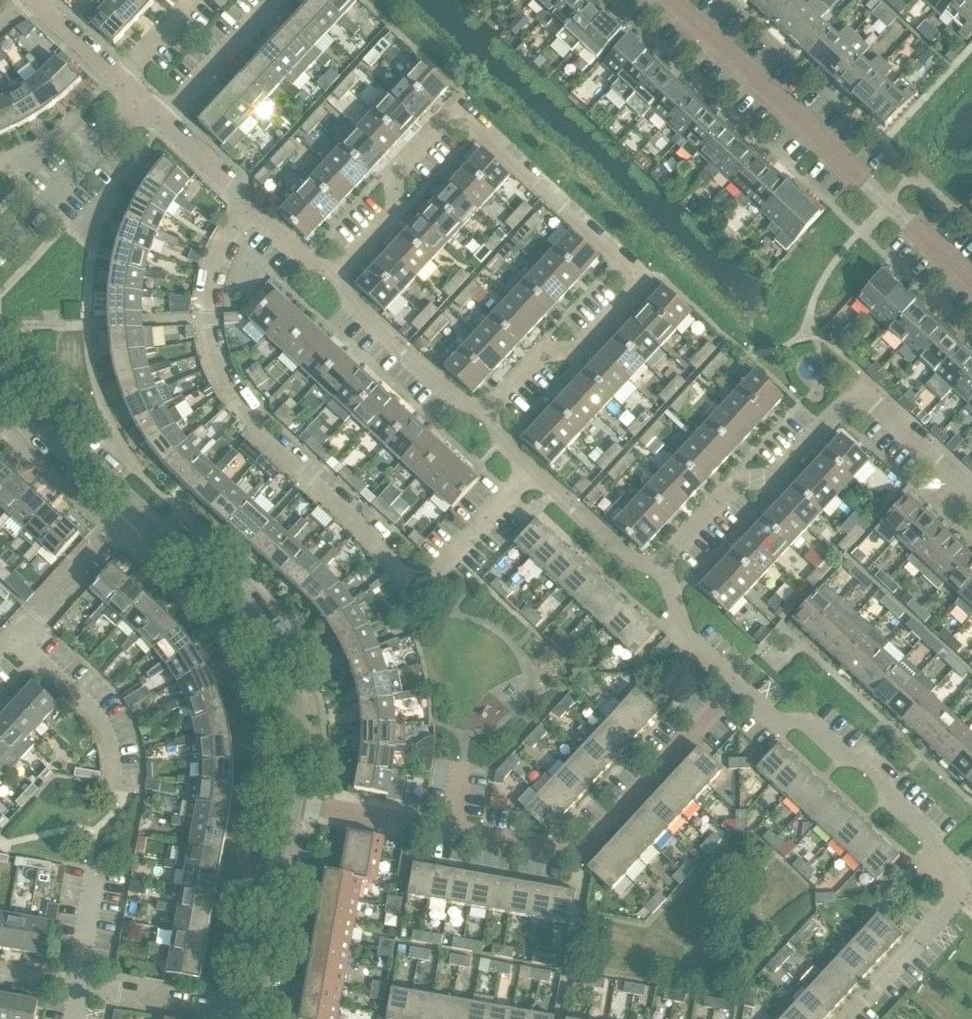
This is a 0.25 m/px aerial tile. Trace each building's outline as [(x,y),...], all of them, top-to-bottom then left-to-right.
[(131,0),(111,0),(105,6),(130,29),(145,13),(131,0)] [(145,13),(157,0),(131,0),(145,13)] [(321,0),(313,0),(302,12),(326,34),(338,22),(346,29),(352,22),(344,15),(341,19),(321,0)] [(354,0),(321,0),(341,19),(344,15),(356,2),(354,0)] [(562,0),(532,0),(544,10),(538,16),(543,21),(562,0)] [(592,0),(562,0),(543,21),(548,26),(553,19),(564,30),(556,38),(557,39),(592,0)] [(606,16),(595,6),(598,3),(595,0),(592,0),(557,39),(572,53),(606,16)] [(766,0),(746,0),(757,10),(766,0)] [(796,0),(766,0),(757,10),(773,25),(796,0)] [(822,4),(817,0),(813,0),(806,7),(798,0),(796,0),(773,25),(789,39),(822,4)] [(944,0),(931,0),(927,4),(934,10),(944,0)] [(971,1),(971,0),(944,0),(934,10),(941,17),(945,13),(953,21),(971,1)] [(971,35),(971,1),(953,21),(962,30),(959,33),(967,40),(971,35)] [(805,54),(829,29),(820,20),(829,11),(822,4),(789,39),(805,54)] [(130,29),(105,6),(93,19),(86,11),(80,17),(88,25),(90,23),(115,45),(130,29)] [(326,34),(302,12),(287,28),(312,50),(315,47),(326,34)] [(597,59),(626,28),(620,23),(617,26),(606,16),(572,53),(575,50),(579,55),(585,49),(597,59)] [(360,30),(352,22),(346,29),(354,36),(360,30)] [(821,69),(853,34),(847,27),(838,37),(829,29),(805,54),(821,69)] [(312,50),(287,28),(273,43),(305,73),(317,61),(317,60),(322,54),(315,47),(312,50)] [(613,86),(645,52),(634,42),(637,39),(632,34),(603,65),(614,76),(608,82),(613,86)] [(837,84),(860,58),(852,50),(860,40),(853,34),(821,69),(837,84)] [(380,57),(390,46),(383,40),(373,50),(380,57)] [(305,73),(273,43),(258,59),(282,82),(285,79),(293,86),(287,92),(295,99),(301,93),(293,86),(305,73)] [(371,68),(380,57),(373,50),(363,61),(371,68)] [(626,104),(664,64),(659,59),(656,62),(645,52),(613,86),(610,90),(626,104)] [(38,62),(30,54),(25,58),(32,68),(38,62)] [(325,68),(331,62),(322,54),(317,60),(317,61),(325,68)] [(853,98),(885,63),(878,57),(869,66),(860,58),(837,84),(853,98)] [(81,81),(57,58),(45,69),(38,62),(32,68),(38,75),(42,72),(63,98),(81,81)] [(285,79),(282,82),(258,59),(243,75),(268,98),(280,85),(287,92),(293,86),(285,79)] [(449,88),(420,62),(405,78),(433,104),(449,88)] [(869,113),(892,88),(883,79),(892,70),(885,63),(853,98),(869,113)] [(642,119),(676,81),(666,72),(669,68),(664,64),(626,104),(642,119)] [(63,98),(42,72),(38,75),(25,86),(44,113),(52,108),(56,105),(63,98)] [(350,91),(359,80),(352,73),(342,84),(350,91)] [(268,98),(243,75),(228,91),(253,113),(256,111),(263,117),(275,104),(268,98)] [(433,104),(405,78),(389,95),(417,122),(433,104)] [(666,124),(696,93),(690,88),(687,92),(676,81),(642,119),(645,116),(650,120),(656,114),(666,124)] [(340,101),(350,91),(342,84),(332,94),(340,101)] [(25,86),(12,94),(7,85),(0,89),(4,98),(8,96),(23,126),(32,121),(36,119),(44,113),(25,86)] [(885,128),(918,93),(910,86),(901,96),(892,88),(869,113),(885,128)] [(8,96),(4,98),(0,89),(0,134),(1,136),(5,134),(14,130),(23,126),(8,96)] [(253,113),(228,91),(214,107),(238,130),(250,117),(258,124),(264,117),(263,117),(256,111),(253,113)] [(677,145),(708,111),(697,101),(701,98),(696,93),(666,124),(677,135),(672,141),(677,145)] [(417,122),(389,95),(373,112),(401,139),(417,122)] [(238,130),(214,107),(199,123),(223,146),(221,148),(229,155),(246,137),(238,130)] [(318,125),(328,114),(320,107),(310,118),(318,125)] [(699,154),(728,123),(722,117),(719,121),(708,111),(677,145),(693,160),(699,154)] [(401,139),(373,112),(357,129),(386,156),(401,139)] [(266,131),(272,125),(264,117),(258,124),(266,131)] [(308,135),(318,125),(310,118),(301,129),(308,135)] [(709,175),(740,141),(729,131),(733,127),(728,123),(699,154),(710,164),(704,170),(709,175)] [(386,156),(357,129),(341,147),(370,173),(386,156)] [(287,158),(297,147),(289,141),(279,151),(287,158)] [(730,183),(759,152),(754,147),(751,151),(740,141),(709,175),(714,179),(719,173),(730,183)] [(370,173),(341,147),(326,163),(354,190),(370,173)] [(510,176),(482,150),(466,167),(494,194),(510,176)] [(277,169),(287,158),(279,151),(270,162),(277,169)] [(740,204),(772,170),(761,160),(764,157),(759,152),(730,183),(741,194),(736,200),(740,204)] [(190,182),(165,159),(153,174),(150,178),(176,199),(179,195),(190,182)] [(354,190),(326,163),(311,180),(339,206),(354,190)] [(494,194),(466,167),(450,184),(479,211),(494,194)] [(261,186),(271,175),(264,168),(254,179),(261,186)] [(762,213),(791,181),(786,177),(783,180),(772,170),(740,204),(745,209),(751,203),(762,213)] [(176,199),(150,178),(141,190),(136,199),(165,216),(173,203),(182,208),(186,201),(179,195),(176,199)] [(339,206),(311,180),(295,197),(323,223),(339,206)] [(772,234),(804,200),(793,190),(796,186),(791,181),(762,213),(773,223),(767,229),(772,234)] [(479,211),(450,184),(435,201),(463,227),(479,211)] [(323,223),(295,197),(279,214),(307,240),(323,223)] [(158,231),(165,216),(136,199),(132,207),(126,221),(156,235),(158,231)] [(786,252),(823,211),(818,206),(814,210),(804,200),(772,234),(777,238),(774,241),(786,252)] [(196,209),(186,201),(182,208),(192,215),(196,209)] [(463,227),(435,201),(419,218),(448,244),(463,227)] [(522,220),(532,209),(525,202),(515,213),(522,220)] [(512,230),(522,220),(515,213),(505,224),(512,230)] [(534,231),(544,220),(536,213),(527,224),(534,231)] [(448,244),(419,218),(403,236),(431,262),(448,244)] [(149,253),(154,239),(163,242),(166,235),(158,231),(156,235),(126,221),(124,225),(117,244),(149,253)] [(524,241),(534,231),(527,224),(517,235),(524,241)] [(599,259),(571,232),(556,248),(584,275),(599,259)] [(175,247),(178,240),(166,235),(163,242),(175,247)] [(431,262),(403,236),(388,252),(416,278),(431,262)] [(491,253),(501,242),(494,236),(484,246),(491,253)] [(145,270),(149,253),(117,244),(113,258),(111,268),(144,274),(145,270)] [(481,264),(491,253),(484,246),(474,257),(481,264)] [(503,264),(513,253),(506,247),(496,257),(503,264)] [(584,275),(556,248),(540,266),(568,292),(584,275)] [(416,278),(388,252),(372,269),(400,295),(416,278)] [(493,275),(503,264),(496,257),(486,268),(493,275)] [(568,292),(540,266),(524,283),(552,309),(568,292)] [(142,290),(144,279),(153,280),(155,272),(145,270),(144,274),(111,268),(110,273),(109,288),(108,292),(142,295),(142,290)] [(400,295),(372,269),(356,286),(384,312),(400,295)] [(898,287),(888,278),(891,274),(885,269),(856,300),(872,315),(898,287)] [(459,287),(469,277),(462,270),(452,280),(459,287)] [(165,281),(167,275),(155,272),(153,280),(165,281)] [(450,298),(459,287),(452,280),(442,291),(450,298)] [(471,298),(481,288),(474,281),(464,291),(471,298)] [(552,309),(524,283),(508,300),(536,326),(552,309)] [(692,314),(664,287),(647,305),(676,331),(692,314)] [(888,330),(917,299),(913,294),(909,298),(898,287),(872,315),(888,330)] [(142,316),(142,299),(152,299),(152,291),(142,290),(142,295),(108,292),(108,302),(108,317),(108,326),(109,330),(142,329),(142,325),(142,316)] [(267,337),(293,309),(277,294),(278,293),(276,291),(274,294),(249,322),(267,337)] [(461,309),(471,298),(464,291),(454,302),(461,309)] [(930,317),(923,310),(919,307),(923,304),(917,299),(888,330),(904,345),(930,317)] [(536,326),(508,300),(492,317),(520,343),(536,326)] [(428,321),(438,310),(431,303),(421,314),(428,321)] [(676,331),(647,305),(632,322),(660,348),(676,331)] [(284,352),(311,323),(310,322),(309,323),(293,309),(267,337),(284,352)] [(239,324),(239,314),(224,314),(224,324),(239,324)] [(419,332),(428,321),(421,314),(411,325),(419,332)] [(440,332),(450,321),(443,314),(433,325),(440,332)] [(520,343),(492,317),(476,334),(504,360),(520,343)] [(920,359),(949,328),(944,323),(941,327),(930,317),(904,345),(920,359)] [(660,348),(632,322),(616,338),(644,365),(660,348)] [(300,368),(327,340),(311,325),(312,324),(311,323),(284,352),(289,357),(288,357),(300,368)] [(430,343),(440,332),(433,325),(423,336),(430,343)] [(195,338),(194,330),(194,326),(186,327),(187,339),(195,338)] [(155,354),(154,346),(152,328),(142,329),(109,330),(111,356),(117,380),(149,371),(148,367),(145,356),(155,354)] [(962,346),(954,339),(951,336),(954,333),(949,328),(920,359),(936,374),(962,346)] [(504,360),(476,334),(461,350),(489,377),(504,360)] [(644,365),(616,338),(601,355),(629,382),(644,365)] [(846,344),(840,338),(835,343),(842,349),(846,344)] [(317,384),(344,354),(343,353),(342,354),(327,340),(300,368),(317,384)] [(706,360),(716,349),(709,342),(699,353),(706,360)] [(852,350),(846,344),(842,349),(848,355),(852,350)] [(971,368),(971,356),(962,346),(936,374),(952,389),(971,368)] [(489,377),(461,350),(445,368),(473,394),(489,377)] [(696,370),(706,360),(699,353),(689,364),(696,370)] [(718,370),(728,360),(721,353),(711,364),(718,370)] [(334,400),(360,371),(344,356),(345,355),(344,354),(317,384),(334,400)] [(629,382),(601,355),(585,372),(613,399),(629,382)] [(171,369),(169,362),(157,365),(160,373),(171,369)] [(263,371),(257,364),(245,372),(251,380),(263,371)] [(708,381),(718,370),(711,364),(701,374),(708,381)] [(155,390),(150,376),(160,373),(157,365),(148,367),(149,371),(117,380),(121,393),(124,402),(155,390)] [(873,379),(878,374),(871,368),(867,373),(873,379)] [(952,389),(968,404),(971,400),(971,368),(952,389)] [(269,379),(263,371),(251,380),(257,388),(269,379)] [(351,415),(378,386),(377,385),(376,386),(360,371),(334,400),(351,415)] [(613,399),(585,372),(569,389),(597,415),(613,399)] [(783,398),(755,372),(739,390),(767,416),(783,398)] [(884,379),(878,374),(873,379),(879,384),(884,379)] [(675,393),(685,382),(678,375),(668,386),(675,393)] [(368,431),(394,402),(378,388),(379,387),(378,386),(351,415),(368,431)] [(665,404),(675,393),(668,386),(658,397),(665,404)] [(687,404),(697,393),(690,386),(680,397),(687,404)] [(597,415),(569,389),(554,406),(582,432),(597,415)] [(165,409),(162,405),(155,390),(124,402),(126,407),(132,420),(135,425),(165,409)] [(767,416),(739,390),(723,406),(752,432),(767,416)] [(186,402),(182,396),(171,401),(175,408),(186,402)] [(677,415),(687,404),(680,397),(670,408),(677,415)] [(905,408),(910,403),(903,397),(899,402),(905,408)] [(147,445),(175,426),(167,413),(175,408),(171,401),(162,405),(165,409),(135,425),(140,433),(147,445)] [(384,446),(412,417),(411,416),(410,417),(394,402),(368,431),(384,446)] [(916,409),(910,403),(905,408),(911,414),(916,409)] [(281,423),(291,412),(284,405),(274,416),(281,423)] [(582,432),(554,406),(538,423),(566,449),(582,432)] [(752,432),(723,406),(708,423),(736,449),(752,432)] [(644,427),(654,416),(646,410),(636,420),(644,427)] [(288,429),(298,418),(291,412),(281,423),(288,429)] [(401,462),(427,433),(412,419),(413,418),(412,417),(384,446),(401,462)] [(634,438),(644,427),(636,420),(626,431),(634,438)] [(656,438),(665,427),(658,421),(648,431),(656,438)] [(566,449),(538,423),(522,440),(550,466),(566,449)] [(736,449),(708,423),(692,440),(721,466),(736,449)] [(162,464),(188,443),(185,439),(175,426),(147,445),(153,453),(159,461),(162,464)] [(198,440),(207,431),(202,426),(193,433),(198,440)] [(942,433),(935,427),(931,432),(937,438),(942,433)] [(646,449),(656,438),(648,431),(638,442),(646,449)] [(179,481),(202,457),(191,446),(198,440),(193,433),(185,439),(188,443),(162,464),(165,468),(172,475),(179,481)] [(418,477),(445,448),(444,447),(443,448),(427,433),(401,462),(418,477)] [(948,439),(942,433),(937,438),(943,444),(948,439)] [(870,462),(841,436),(825,453),(853,479),(870,462)] [(322,447),(312,437),(305,444),(316,454),(322,447)] [(721,466),(692,440),(676,457),(704,483),(721,466)] [(613,461),(623,450),(615,443),(605,454),(613,461)] [(333,456),(322,447),(316,454),(326,464),(333,456)] [(435,493),(461,464),(445,450),(446,449),(445,448),(418,477),(435,493)] [(228,467),(236,458),(230,453),(222,461),(228,467)] [(853,479),(825,453),(810,470),(838,496),(853,479)] [(603,471),(613,461),(605,454),(595,464),(603,471)] [(624,472),(634,461),(627,454),(617,465),(624,472)] [(967,456),(962,461),(969,467),(971,463),(971,461),(967,456)] [(196,497),(218,472),(215,469),(202,457),(179,481),(196,497)] [(704,483),(676,457),(660,474),(689,500),(704,483)] [(212,512),(234,487),(221,475),(228,467),(222,461),(215,469),(218,472),(196,497),(212,512)] [(16,476),(1,462),(0,462),(0,493),(16,476)] [(452,509),(477,482),(477,483),(480,480),(477,478),(477,479),(461,464),(435,493),(452,509)] [(615,482),(624,472),(617,465),(607,475),(615,482)] [(356,477),(345,467),(338,475),(349,485),(356,477)] [(838,496),(810,470),(794,486),(822,513),(838,496)] [(689,500),(660,474),(645,491),(673,517),(689,500)] [(31,490),(16,476),(0,493),(0,507),(6,513),(0,520),(0,522),(5,526),(12,518),(9,515),(31,490)] [(367,487),(356,477),(349,485),(360,495),(367,487)] [(591,484),(584,477),(574,488),(581,495),(591,484)] [(260,496),(268,487),(262,482),(254,490),(260,496)] [(822,513),(794,486),(778,503),(807,529),(822,513)] [(228,526),(250,501),(247,498),(234,487),(212,512),(228,526)] [(603,495),(595,488),(585,499),(593,506),(603,495)] [(25,530),(48,506),(31,490),(9,515),(12,518),(25,530)] [(247,544),(251,547),(273,522),(269,519),(253,504),(260,496),(254,490),(247,498),(250,501),(228,526),(247,544)] [(673,517),(645,491),(629,507),(658,534),(673,517)] [(886,509),(896,499),(888,492),(878,502),(886,509)] [(897,539),(923,511),(906,496),(874,531),(891,546),(898,539),(897,539)] [(390,508),(379,498),(372,506),(383,515),(390,508)] [(876,520),(886,509),(878,502),(868,513),(876,520)] [(807,529),(778,503),(762,520),(790,547),(807,529)] [(41,545),(64,520),(48,506),(25,530),(38,542),(31,550),(37,556),(39,554),(45,548),(41,545)] [(658,534),(629,507),(613,525),(642,551),(658,534)] [(401,518),(390,508),(383,515),(394,525),(401,518)] [(939,526),(923,511),(897,539),(898,539),(913,554),(939,526)] [(300,532),(308,524),(302,518),(294,527),(300,532)] [(51,565),(80,535),(64,520),(41,545),(45,548),(39,554),(51,565)] [(529,559),(552,534),(536,520),(513,545),(529,559)] [(790,547),(762,520),(747,537),(775,563),(790,547)] [(267,562),(290,537),(287,535),(273,522),(251,547),(267,562)] [(855,543),(865,532),(857,525),(847,536),(855,543)] [(922,576),(955,541),(939,526),(913,554),(907,561),(922,576)] [(283,577),(306,552),(293,540),(300,532),(294,527),(287,535),(290,537),(267,562),(283,577)] [(426,541),(415,531),(408,538),(419,548),(426,541)] [(544,573),(567,548),(552,534),(529,559),(544,573)] [(845,553),(855,543),(847,536),(837,547),(845,553)] [(775,563),(747,537),(731,554),(759,580),(775,563)] [(938,590),(945,583),(971,556),(955,541),(922,576),(938,590)] [(332,561),(340,553),(334,548),(326,556),(332,561)] [(559,587),(582,562),(567,548),(544,573),(559,587)] [(866,558),(857,549),(851,555),(860,564),(866,558)] [(30,564),(37,556),(31,550),(23,558),(30,564)] [(322,566),(319,564),(306,552),(283,577),(299,591),(322,566)] [(759,580),(731,554),(716,570),(744,597),(759,580)] [(314,607),(340,585),(325,569),(332,561),(326,556),(319,564),(322,566),(299,591),(313,605),(314,607)] [(971,585),(971,557),(971,556),(945,583),(960,597),(971,585)] [(823,577),(833,566),(826,559),(816,570),(823,577)] [(574,601),(597,576),(582,562),(559,587),(574,601)] [(108,606),(130,581),(113,566),(91,591),(105,603),(98,611),(103,617),(104,616),(111,609),(108,606)] [(864,575),(855,566),(849,573),(858,581),(864,575)] [(744,597),(716,570),(699,588),(728,614),(744,597)] [(813,587),(823,577),(816,570),(806,581),(813,587)] [(890,579),(881,571),(875,577),(884,586),(890,579)] [(873,584),(864,575),(858,581),(867,590),(873,584)] [(589,614),(612,590),(597,576),(574,601),(589,614)] [(505,585),(497,578),(490,585),(498,593),(505,585)] [(899,588),(890,579),(884,586),(893,594),(899,588)] [(123,620),(146,595),(130,581),(108,606),(111,609),(104,616),(116,627),(123,620)] [(809,635),(841,600),(825,584),(792,619),(809,635)] [(353,601),(340,585),(314,607),(324,619),(328,624),(355,605),(353,601)] [(505,600),(513,592),(505,585),(498,593),(505,600)] [(960,597),(954,605),(970,620),(971,617),(971,585),(960,597)] [(1,587),(0,587),(0,597),(5,601),(10,595),(1,587)] [(375,596),(371,589),(362,595),(366,602),(375,596)] [(604,628),(627,604),(612,590),(589,614),(604,628)] [(792,610),(802,600),(795,593),(785,603),(792,610)] [(140,635),(162,610),(146,595),(123,620),(136,631),(129,639),(135,644),(142,637),(140,635)] [(369,627),(357,608),(366,602),(362,595),(353,601),(355,605),(328,624),(334,634),(339,642),(369,627)] [(895,604),(886,596),(880,602),(889,611),(895,604)] [(825,649),(857,614),(841,600),(809,635),(825,649)] [(915,615),(921,608),(912,600),(906,606),(915,615)] [(782,621),(792,610),(785,603),(775,614),(782,621)] [(619,642),(642,617),(627,604),(604,628),(619,642)] [(905,613),(895,604),(889,611),(899,619),(905,613)] [(528,620),(535,613),(527,605),(520,613),(528,620)] [(930,617),(921,608),(915,615),(924,623),(930,617)] [(154,649),(179,627),(162,610),(140,635),(142,637),(154,649)] [(96,625),(103,617),(98,611),(90,620),(96,625)] [(535,628),(543,620),(535,613),(528,620),(535,628)] [(840,664),(873,629),(857,614),(825,649),(840,664)] [(635,657),(658,632),(642,617),(619,642),(635,657)] [(927,634),(918,625),(912,632),(921,640),(927,634)] [(166,665),(194,646),(179,627),(154,649),(164,661),(156,667),(160,674),(169,668),(166,665)] [(379,650),(378,646),(369,627),(339,642),(343,649),(348,662),(379,650)] [(761,644),(771,633),(763,627),(753,638),(761,644)] [(856,679),(882,651),(889,644),(873,629),(840,664),(856,679)] [(953,638),(944,629),(938,636),(947,644),(953,638)] [(557,648),(565,640),(557,633),(550,641),(557,648)] [(936,642),(927,634),(921,640),(931,649),(936,642)] [(401,645),(398,638),(388,642),(391,650),(391,649),(401,645)] [(962,646),(953,638),(947,644),(956,653),(962,646)] [(127,653),(135,644),(129,639),(122,648),(127,653)] [(565,655),(573,648),(565,640),(557,648),(565,655)] [(398,670),(391,649),(391,650),(388,642),(378,646),(379,650),(348,662),(350,666),(355,683),(398,670)] [(207,667),(194,646),(166,665),(169,668),(178,683),(207,667)] [(872,693),(898,666),(882,651),(856,679),(872,693)] [(959,663),(950,655),(944,661),(953,670),(959,663)] [(646,673),(646,662),(635,662),(636,673),(646,673)] [(962,678),(968,672),(959,663),(953,670),(962,678)] [(888,708),(914,681),(898,666),(872,693),(888,708)] [(150,680),(160,674),(156,667),(146,674),(150,680)] [(218,689),(207,667),(178,683),(184,697),(176,701),(179,709),(188,705),(186,701),(218,689)] [(584,680),(584,669),(573,670),(574,681),(584,680)] [(595,680),(594,669),(584,669),(584,680),(595,680)] [(402,693),(398,671),(398,670),(355,683),(360,704),(392,699),(392,695),(402,693)] [(647,683),(646,673),(636,673),(636,684),(647,683)] [(904,723),(930,695),(929,695),(936,688),(920,673),(914,681),(888,708),(904,723)] [(58,706),(33,683),(18,699),(43,722),(58,706)] [(226,713),(218,689),(186,701),(188,705),(193,721),(226,713)] [(661,712),(636,689),(622,705),(646,727),(661,712)] [(415,699),(414,691),(402,693),(404,701),(415,699)] [(395,723),(393,703),(404,701),(402,693),(392,695),(392,699),(360,704),(362,725),(395,723)] [(920,738),(945,710),(930,695),(904,723),(920,738)] [(43,722),(18,699),(3,715),(28,738),(43,722)] [(179,709),(176,701),(165,706),(167,713),(179,709)] [(646,727),(622,705),(608,720),(632,743),(646,727)] [(936,752),(961,725),(945,710),(920,738),(936,752)] [(231,736),(226,713),(193,721),(197,736),(187,738),(188,746),(198,745),(198,741),(231,736)] [(3,715),(0,719),(0,741),(13,754),(28,738),(3,715)] [(632,743),(608,720),(593,735),(618,758),(632,743)] [(395,724),(395,723),(362,725),(362,747),(395,749),(395,745),(405,746),(405,723),(395,724)] [(971,745),(971,735),(961,725),(936,752),(951,767),(971,745)] [(547,733),(539,726),(532,733),(540,741),(547,733)] [(540,741),(532,733),(525,741),(533,749),(540,741)] [(618,758),(593,735),(580,750),(604,773),(618,758)] [(234,761),(231,736),(198,741),(198,745),(188,746),(189,762),(199,762),(234,761)] [(188,746),(187,738),(175,741),(176,747),(188,746)] [(0,741),(0,768),(13,754),(0,741)] [(771,783),(794,759),(779,744),(756,769),(771,783)] [(392,770),(394,753),(405,754),(406,746),(405,746),(395,745),(395,749),(362,747),(359,768),(392,774),(392,770)] [(971,777),(971,745),(951,767),(967,782),(971,777)] [(416,754),(417,746),(406,746),(405,754),(416,754)] [(723,770),(699,747),(684,763),(709,786),(723,770)] [(604,773),(580,750),(566,765),(590,788),(604,773)] [(520,763),(511,756),(504,763),(512,771),(520,763)] [(750,769),(750,758),(739,759),(740,770),(750,769)] [(740,770),(739,759),(729,759),(729,770),(740,770)] [(786,797),(809,772),(794,759),(771,783),(786,797)] [(233,785),(234,761),(199,762),(200,777),(190,777),(190,785),(199,786),(200,782),(233,785)] [(505,778),(512,771),(504,763),(497,771),(505,778)] [(709,786),(684,763),(670,778),(695,801),(709,786)] [(590,788),(566,765),(552,780),(577,802),(590,788)] [(44,783),(53,774),(47,768),(39,778),(44,783)] [(401,802),(405,779),(402,778),(403,772),(392,770),(392,774),(359,768),(355,790),(387,796),(386,799),(401,802)] [(87,779),(88,771),(76,769),(74,776),(87,779)] [(99,781),(101,773),(88,771),(87,779),(99,781)] [(801,811),(824,786),(809,772),(786,797),(801,811)] [(190,785),(190,777),(178,777),(178,784),(190,785)] [(695,801),(670,778),(656,793),(681,816),(695,801)] [(577,802),(552,780),(538,794),(563,817),(577,802)] [(231,809),(233,785),(200,782),(199,786),(190,785),(188,801),(231,809)] [(38,790),(32,784),(24,793),(30,799),(38,790)] [(816,825),(839,800),(824,786),(801,811),(816,825)] [(21,808),(30,799),(24,793),(15,803),(21,808)] [(681,816),(656,793),(643,808),(667,831),(681,816)] [(563,817),(538,794),(523,810),(548,833),(563,817)] [(831,839),(854,814),(839,800),(816,825),(831,839)] [(227,831),(231,809),(188,801),(185,819),(184,819),(182,827),(193,829),(194,825),(227,831)] [(667,831),(643,808),(629,823),(653,846),(667,831)] [(747,821),(746,811),(735,811),(736,822),(747,821)] [(846,853),(869,828),(854,814),(831,839),(846,853)] [(9,821),(3,816),(0,819),(0,830),(0,831),(9,821)] [(182,827),(184,819),(173,817),(171,825),(182,827)] [(747,832),(747,821),(736,822),(736,832),(747,832)] [(653,846),(629,823),(615,838),(639,861),(653,846)] [(223,852),(227,831),(194,825),(193,829),(190,846),(223,852)] [(861,867),(884,842),(869,828),(846,853),(861,867)] [(770,845),(777,837),(769,830),(762,838),(770,845)] [(380,859),(384,837),(348,831),(344,853),(380,859)] [(722,840),(714,832),(707,840),(715,848),(722,840)] [(777,852),(785,844),(777,837),(770,845),(777,852)] [(639,861),(615,838),(601,853),(625,876),(639,861)] [(715,848),(707,840),(699,848),(707,855),(715,848)] [(877,881),(900,857),(884,842),(861,867),(877,881)] [(219,873),(223,852),(190,846),(187,864),(176,862),(175,870),(185,872),(186,868),(219,873)] [(408,864),(411,850),(402,848),(400,863),(408,864)] [(376,882),(380,859),(344,853),(340,873),(340,874),(362,878),(362,879),(376,882)] [(625,876),(601,853),(586,869),(611,892),(625,876)] [(9,856),(0,855),(0,863),(8,864),(9,856)] [(807,865),(799,858),(792,866),(800,873),(807,865)] [(38,869),(39,862),(27,859),(25,867),(38,869)] [(175,870),(176,862),(165,860),(164,868),(175,870)] [(50,871),(52,864),(39,862),(38,869),(50,871)] [(687,877),(694,870),(686,862),(679,870),(687,877)] [(406,879),(408,864),(400,863),(397,877),(406,879)] [(428,900),(434,867),(413,863),(407,897),(428,900)] [(815,872),(807,865),(800,873),(807,880),(815,872)] [(448,904),(454,870),(434,867),(428,900),(448,904)] [(215,894),(219,873),(186,868),(185,872),(182,889),(215,894)] [(469,907),(474,874),(454,870),(448,904),(469,907)] [(680,885),(687,877),(679,870),(672,878),(680,885)] [(358,900),(362,879),(362,878),(340,874),(340,873),(326,871),(322,894),(358,900)] [(489,911),(495,877),(474,874),(469,907),(489,911)] [(509,914),(515,881),(495,877),(489,911),(509,914)] [(530,918),(535,885),(515,881),(509,914),(530,918)] [(549,922),(555,888),(535,885),(530,918),(549,922)] [(888,897),(888,886),(877,887),(878,898),(888,897)] [(570,925),(576,892),(555,888),(549,922),(570,925)] [(212,916),(215,894),(182,889),(179,906),(169,904),(167,912),(178,914),(179,910),(212,916)] [(666,900),(658,892),(651,900),(659,907),(666,900)] [(355,920),(358,900),(322,894),(318,914),(355,920)] [(826,905),(826,894),(815,894),(815,905),(826,905)] [(837,904),(836,894),(826,894),(826,905),(837,904)] [(401,907),(402,899),(388,896),(386,904),(401,907)] [(888,908),(888,897),(878,898),(878,908),(888,908)] [(652,915),(659,907),(651,900),(644,908),(652,915)] [(167,912),(169,904),(158,902),(156,910),(167,912)] [(399,915),(401,907),(386,904),(385,913),(399,915)] [(208,937),(212,916),(179,910),(178,914),(175,931),(208,937)] [(9,916),(0,914),(0,948),(3,949),(9,916)] [(351,942),(355,920),(318,914),(314,936),(351,942)] [(903,937),(878,914),(864,929),(888,952),(903,937)] [(25,952),(30,920),(9,916),(3,949),(25,952)] [(46,956),(52,923),(30,920),(25,952),(46,956)] [(810,935),(817,927),(809,920),(802,928),(810,935)] [(810,935),(802,928),(795,936),(803,943),(810,935)] [(874,968),(888,952),(864,929),(849,945),(874,968)] [(204,959),(208,937),(175,931),(168,930),(165,948),(161,947),(160,955),(170,957),(171,953),(204,959)] [(422,943),(424,932),(413,931),(411,941),(422,943)] [(432,945),(434,934),(424,932),(422,943),(432,945)] [(347,965),(351,942),(314,936),(311,958),(347,965)] [(462,950),(464,940),(453,938),(451,948),(462,950)] [(393,950),(395,941),(380,939),(379,947),(393,950)] [(472,952),(474,941),(464,940),(462,950),(472,952)] [(160,955),(161,947),(150,945),(149,953),(160,955)] [(502,957),(504,947),(494,945),(492,955),(502,957)] [(874,968),(849,945),(836,959),(861,982),(874,968)] [(392,958),(393,950),(379,947),(377,956),(392,958)] [(419,960),(421,949),(410,947),(408,958),(419,960)] [(512,959),(514,949),(504,947),(502,957),(512,959)] [(429,962),(431,951),(421,949),(419,960),(429,962)] [(789,957),(781,950),(774,958),(782,965),(789,957)] [(542,965),(544,954),(534,952),(532,963),(542,965)] [(200,980),(204,959),(171,953),(170,957),(167,974),(200,980)] [(459,967),(461,956),(450,954),(449,965),(459,967)] [(553,966),(554,956),(544,954),(542,965),(553,966)] [(469,969),(471,958),(461,956),(459,967),(469,969)] [(343,985),(347,965),(311,958),(307,979),(343,985)] [(782,965),(774,958),(767,965),(775,973),(782,965)] [(861,982),(836,959),(822,974),(847,997),(861,982)] [(499,974),(501,963),(491,961),(489,972),(499,974)] [(509,976),(511,965),(501,963),(499,974),(509,976)] [(539,981),(541,970),(531,969),(529,979),(539,981)] [(550,983),(552,972),(541,970),(539,981),(550,983)] [(847,997),(822,974),(808,990),(832,1012),(847,997)] [(594,988),(596,977),(586,976),(583,986),(594,988)] [(604,990),(606,979),(596,977),(594,988),(604,990)] [(340,1006),(343,985),(307,979),(303,999),(340,1006)] [(386,993),(387,984),(373,982),(371,990),(386,993)] [(633,995),(635,984),(625,983),(623,993),(633,995)] [(644,997),(646,986),(635,984),(633,995),(644,997)] [(756,998),(758,988),(748,986),(746,996),(756,998)] [(412,992),(391,988),(386,1018),(407,1018),(412,992)] [(384,1001),(386,993),(371,990),(370,999),(384,1001)] [(674,1002),(676,991),(665,990),(663,1000),(674,1002)] [(808,990),(794,1004),(811,1018),(826,1018),(832,1012),(808,990)] [(684,1004),(686,993),(676,991),(674,1002),(684,1004)] [(432,995),(412,992),(407,1018),(428,1018),(432,995)] [(16,998),(0,995),(0,1018),(12,1018),(16,998)] [(452,999),(432,995),(428,1018),(449,1018),(452,999)] [(755,1008),(756,998),(746,996),(744,1006),(755,1008)] [(713,1009),(715,998),(705,997),(704,1007),(713,1009)] [(39,1002),(16,998),(12,1018),(35,1018),(39,1002)] [(724,1011),(726,1000),(715,998),(713,1009),(724,1011)] [(340,1006),(303,999),(300,1018),(337,1018),(340,1006)] [(473,1002),(452,999),(449,1018),(470,1018),(473,1002)] [(493,1006),(473,1002),(470,1018),(491,1018),(493,1006)] [(794,1004),(780,1018),(811,1018),(794,1004)] [(513,1009),(493,1006),(491,1018),(511,1018),(513,1009)] [(533,1013),(513,1009),(511,1018),(532,1018),(533,1013)] [(123,1012),(115,1010),(113,1018),(122,1018),(123,1012)]
